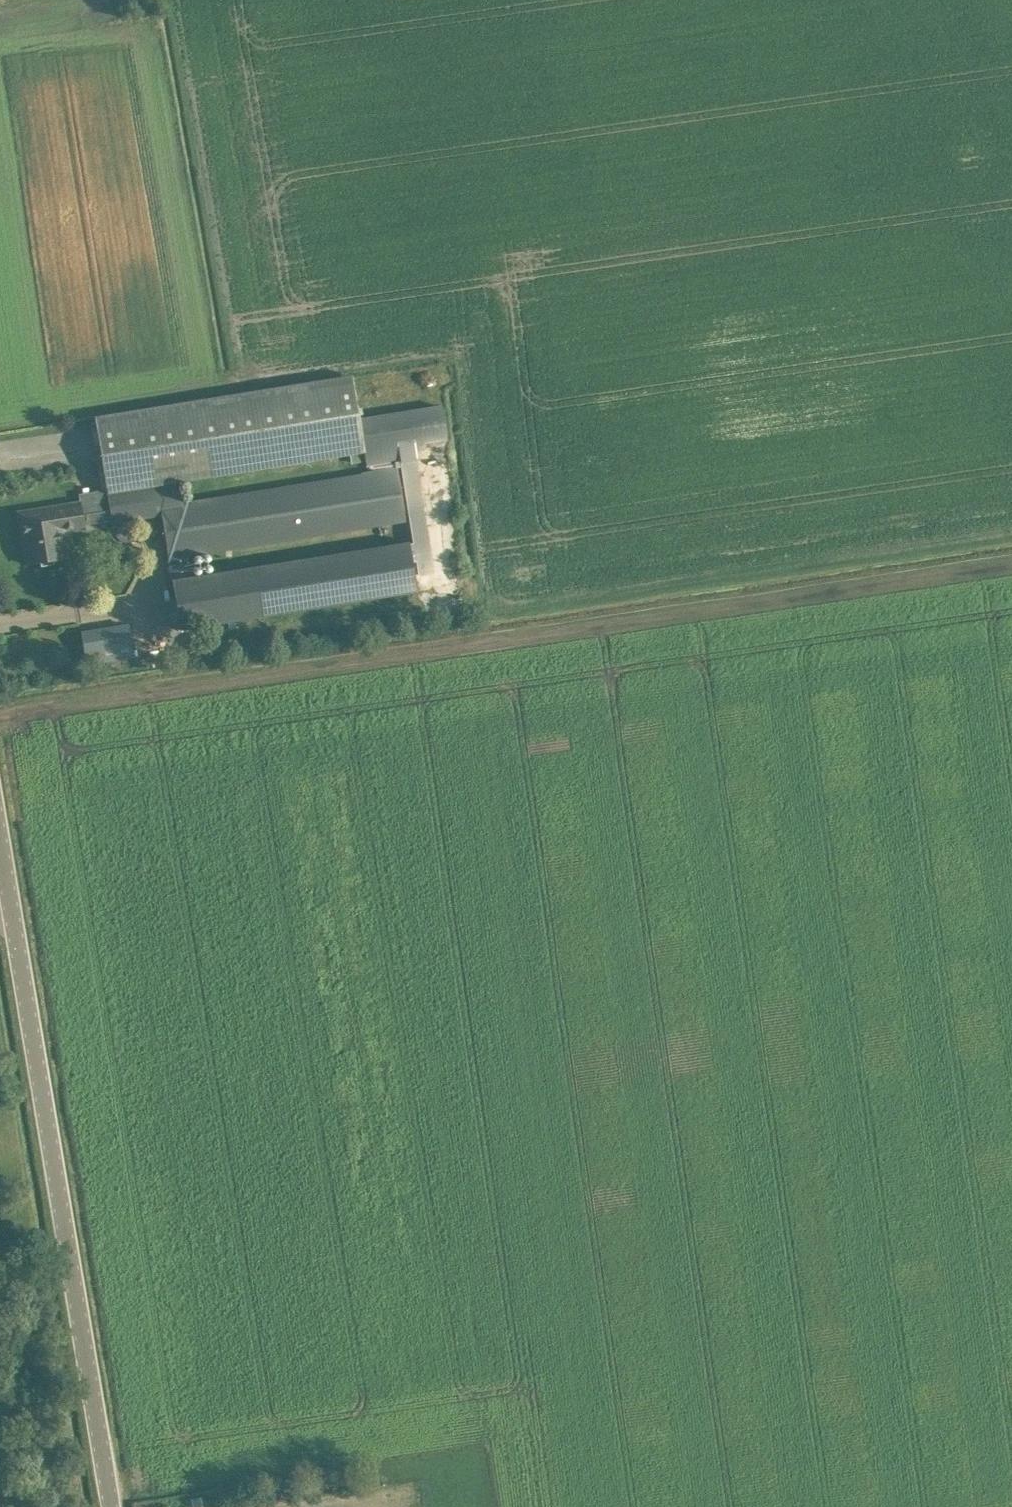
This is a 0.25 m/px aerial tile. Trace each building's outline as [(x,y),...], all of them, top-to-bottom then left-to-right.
[(366,452),(368,465),(401,459),(401,463),(417,461),(418,461),(415,443),(410,410),(360,418),(359,418),(358,418),(363,451),(363,453),(366,452)] [(179,628),(199,625),(414,592),(410,564),(407,544),(191,577),(188,555),(403,522),(395,470),(180,504),(177,483),(107,494),(109,509),(111,520),(112,523),(137,518),(161,515),(176,609),(178,622),(179,628)] [(68,529),(84,526),(80,502),(19,512),(27,563),(73,556),(68,529)] [(86,663),(133,656),(128,624),(81,632),(86,663)]
